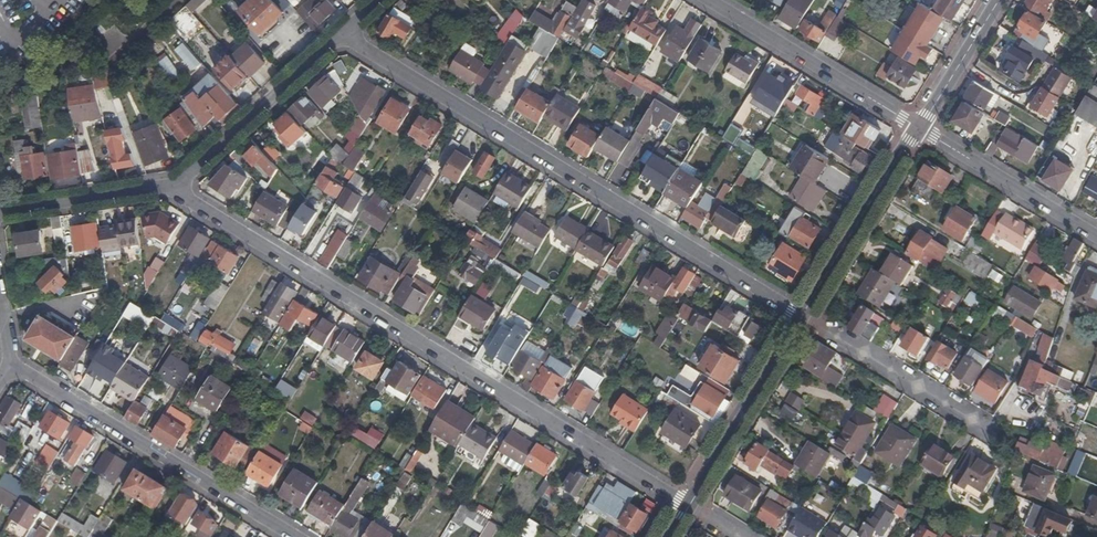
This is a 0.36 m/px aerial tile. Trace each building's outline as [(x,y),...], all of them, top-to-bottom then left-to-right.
[(186,7),(191,13),(205,0),(193,0),(186,7)] [(283,12),(272,0),(251,0),(240,10),(260,33),(283,12)] [(326,0),(308,0),(296,11),(313,29),(335,9),(326,0)] [(560,37),(567,41),(571,34),(579,38),(598,7),(586,0),(574,19),(572,18),(569,23),(568,23),(560,37)] [(606,10),(621,19),(634,1),(644,7),(648,0),(611,0),(610,2),(606,10)] [(815,0),(792,0),(781,18),(797,28),(807,12),(815,0)] [(963,0),(942,0),(936,10),(951,20),(963,0)] [(1046,23),(1051,15),(1046,12),(1053,0),(1028,0),(1023,8),(1028,12),(1046,23)] [(536,11),(530,20),(559,37),(577,8),(567,1),(554,22),(536,11)] [(923,4),(906,31),(927,44),(944,17),(923,4)] [(186,7),(167,24),(181,39),(200,22),(191,13),(186,7)] [(393,7),(389,13),(410,27),(415,20),(393,7)] [(1086,14),(1094,20),(1096,15),(1096,11),(1091,7),(1086,14)] [(505,46),(508,41),(523,16),(517,10),(497,37),(505,46)] [(830,11),(819,28),(807,20),(801,30),(821,42),(837,16),(830,11)] [(1019,39),(1039,50),(1046,38),(1039,34),(1046,23),(1028,12),(1018,29),(1023,33),(1019,39)] [(410,27),(389,13),(378,30),(389,37),(393,30),(404,37),(410,27)] [(837,38),(846,23),(837,17),(828,32),(837,38)] [(662,50),(680,62),(702,25),(693,20),(686,31),(677,26),(662,50)] [(532,46),(548,56),(559,38),(542,28),(532,46)] [(893,51),(915,65),(921,55),(927,59),(933,49),(906,31),(893,51)] [(709,70),(721,50),(702,38),(689,58),(709,70)] [(1033,60),(1039,50),(1019,39),(1014,48),(1033,60)] [(505,46),(480,86),(497,97),(525,52),(508,41),(505,46)] [(193,70),(202,62),(183,42),(174,50),(193,70)] [(231,56),(249,75),(264,61),(247,42),(231,56)] [(756,67),(761,58),(737,44),(728,58),(727,58),(724,61),(729,64),(731,62),(733,63),(734,62),(750,72),(754,65),(756,67)] [(462,48),(449,69),(473,83),(486,63),(462,48)] [(1034,61),(1033,60),(1014,48),(1013,48),(1007,58),(1011,60),(1004,71),(1020,82),(1034,61)] [(632,73),(628,80),(633,84),(648,61),(631,51),(624,61),(621,58),(617,65),(630,72),(630,71),(632,73)] [(231,56),(229,54),(214,68),(232,87),(240,80),(242,82),(249,75),(231,56)] [(167,55),(158,62),(173,82),(182,75),(167,55)] [(894,68),(888,77),(906,88),(917,69),(900,58),(894,68)] [(1000,69),(1004,71),(1011,60),(1007,58),(1000,69)] [(340,75),(348,70),(342,59),(334,64),(340,75)] [(886,81),(888,77),(894,68),(884,62),(876,75),(886,81)] [(784,98),(794,81),(768,66),(761,78),(766,81),(769,77),(775,81),(770,90),(784,98)] [(606,67),(602,74),(616,83),(615,83),(629,91),(633,84),(628,80),(606,67)] [(1056,68),(1043,87),(1060,98),(1072,78),(1056,68)] [(343,85),(334,69),(325,75),(309,91),(323,107),(340,92),(338,90),(343,85)] [(135,83),(129,72),(121,76),(127,87),(135,83)] [(634,84),(657,98),(662,90),(639,76),(634,84)] [(367,126),(371,119),(368,117),(382,95),(375,90),(376,87),(361,78),(360,80),(352,92),(360,97),(357,101),(366,107),(365,110),(363,108),(360,114),(363,119),(367,126)] [(1096,103),(1096,80),(1094,85),(1087,97),(1096,103)] [(101,114),(93,82),(67,87),(73,119),(101,114)] [(195,90),(185,99),(200,121),(203,125),(211,119),(214,123),(237,103),(229,94),(230,93),(220,82),(202,97),(195,90)] [(975,82),(974,82),(964,98),(984,111),(995,94),(994,93),(975,82)] [(107,84),(95,86),(99,103),(111,100),(107,84)] [(1081,100),(1089,88),(1083,85),(1075,97),(1081,100)] [(554,100),(555,98),(560,89),(555,86),(548,96),(554,100)] [(815,117),(825,100),(802,86),(796,95),(812,104),(807,112),(815,117)] [(1043,87),(1031,107),(1047,117),(1060,98),(1043,87)] [(509,102),(516,107),(517,106),(526,92),(518,88),(509,102)] [(517,106),(541,121),(544,116),(551,103),(528,88),(526,92),(517,106)] [(657,98),(672,107),(677,99),(662,90),(657,98)] [(557,94),(546,113),(560,122),(559,125),(567,130),(581,108),(557,94)] [(40,106),(38,95),(23,97),(25,108),(40,106)] [(288,110),(300,124),(313,112),(319,118),(323,115),(305,95),(288,110)] [(1087,97),(1075,115),(1096,127),(1096,103),(1087,97)] [(411,108),(393,98),(379,121),(397,132),(411,108)] [(666,117),(675,123),(681,113),(672,107),(657,98),(652,106),(631,142),(623,154),(628,158),(651,120),(661,125),(666,117)] [(200,121),(185,99),(180,103),(182,107),(166,118),(172,127),(169,129),(174,138),(178,136),(181,140),(197,128),(195,125),(200,121)] [(980,112),(965,103),(954,121),(972,132),(983,114),(980,112)] [(25,108),(28,131),(43,129),(40,106),(25,108)] [(292,143),(306,130),(300,124),(288,110),(274,123),(282,132),(285,135),(292,143)] [(546,113),(544,116),(559,125),(560,122),(546,113)] [(997,122),(1002,125),(1005,127),(1009,119),(1002,114),(997,122)] [(434,120),(432,123),(421,117),(410,135),(429,147),(442,125),(434,120)] [(846,136),(852,140),(853,138),(870,149),(881,131),(864,121),(862,123),(854,118),(844,135),(846,136)] [(355,146),(367,126),(363,119),(350,140),(354,146),(355,146)] [(146,163),(168,155),(157,123),(135,131),(146,163)] [(570,144),(589,156),(595,147),(601,136),(583,125),(570,144)] [(595,147),(619,161),(623,154),(631,142),(607,127),(601,136),(595,147)] [(992,142),(985,153),(992,158),(999,146),(1028,165),(1038,149),(1006,129),(1002,135),(1003,136),(998,146),(992,142)] [(998,132),(992,142),(998,146),(1003,136),(1002,135),(998,132)] [(845,162),(862,173),(872,157),(862,151),(862,152),(854,147),(856,142),(852,140),(846,136),(835,154),(846,160),(845,162)] [(751,154),(753,150),(733,137),(730,141),(751,154)] [(21,154),(24,171),(25,178),(48,174),(44,151),(35,152),(34,146),(29,147),(29,150),(26,150),(25,138),(15,140),(17,155),(21,154)] [(273,175),(277,168),(251,139),(244,144),(249,150),(245,154),(253,163),(258,159),(273,175)] [(459,144),(460,143),(453,139),(442,156),(443,157),(439,164),(445,168),(458,147),(459,144)] [(354,146),(350,140),(344,149),(336,160),(337,161),(343,164),(354,146)] [(331,157),(336,160),(344,149),(337,143),(328,154),(331,157)] [(826,158),(827,157),(806,145),(792,169),(804,176),(812,181),(821,167),(823,168),(824,167),(822,166),(822,165),(822,163),(822,162),(823,160),(824,159),(825,158),(826,158)] [(364,152),(355,146),(343,165),(349,168),(353,170),(364,152)] [(445,168),(442,173),(456,181),(470,158),(464,154),(461,152),(462,150),(458,147),(445,168)] [(53,177),(82,172),(79,152),(78,148),(49,153),(53,177)] [(127,157),(126,148),(114,151),(118,169),(139,165),(137,156),(127,157)] [(235,148),(230,153),(235,158),(241,164),(246,159),(235,148)] [(742,174),(752,180),(769,154),(758,148),(742,174)] [(79,152),(82,172),(95,170),(89,150),(79,152)] [(489,168),(491,166),(495,158),(486,152),(474,171),(484,177),(489,168)] [(657,152),(641,178),(651,184),(654,180),(667,188),(679,169),(665,161),(667,157),(657,152)] [(333,168),(337,161),(336,160),(331,157),(327,164),(316,182),(338,195),(345,183),(334,177),(338,171),(333,168)] [(1073,171),(1050,157),(1049,159),(1044,166),(1067,181),(1073,171)] [(241,164),(235,158),(209,183),(230,197),(237,186),(239,188),(249,173),(241,164)] [(928,164),(918,181),(933,190),(942,195),(953,179),(928,164)] [(1044,166),(1038,176),(1061,191),(1067,181),(1044,166)] [(352,177),(355,171),(353,170),(349,168),(345,175),(350,179),(352,177)] [(692,201),(703,183),(679,169),(667,188),(664,192),(688,207),(689,206),(691,201),(692,201)] [(359,181),(362,176),(355,171),(352,177),(359,181)] [(420,177),(418,176),(412,185),(414,186),(408,197),(417,202),(418,203),(433,178),(423,172),(420,177)] [(519,207),(531,187),(507,172),(495,192),(519,207)] [(808,207),(821,187),(812,181),(804,176),(791,197),(808,207)] [(353,190),(359,181),(352,177),(350,179),(346,186),(347,187),(353,190)] [(1091,197),(1094,199),(1096,201),(1096,180),(1092,178),(1084,193),(1091,197)] [(654,180),(651,184),(664,192),(667,188),(654,180)] [(259,185),(264,190),(267,184),(262,181),(259,185)] [(933,190),(918,181),(913,189),(928,198),(933,190)] [(721,207),(725,199),(732,188),(725,184),(714,202),(711,207),(718,211),(721,207)] [(477,221),(489,201),(466,186),(454,207),(477,221)] [(363,196),(353,190),(347,187),(338,202),(353,211),(363,196)] [(264,190),(252,209),(278,224),(288,209),(279,203),(280,201),(264,190)] [(413,207),(417,202),(408,197),(405,195),(402,201),(413,207)] [(688,207),(682,217),(700,227),(709,212),(708,211),(711,207),(714,202),(702,195),(697,205),(691,201),(689,206),(688,207)] [(402,201),(398,198),(394,204),(398,207),(402,201)] [(1067,204),(1074,208),(1077,202),(1070,198),(1067,204)] [(367,209),(365,208),(360,217),(382,230),(395,209),(391,207),(389,211),(372,200),(367,209)] [(318,212),(304,204),(291,225),(305,233),(318,212)] [(782,233),(790,238),(791,237),(809,247),(821,229),(809,222),(812,217),(795,206),(779,232),(782,233)] [(709,212),(715,216),(718,211),(711,207),(708,211),(709,212)] [(715,216),(711,222),(736,237),(745,222),(721,207),(718,211),(715,216)] [(944,221),(949,224),(957,210),(952,207),(944,221)] [(161,210),(143,213),(147,236),(156,234),(167,242),(179,222),(161,210)] [(957,210),(949,224),(944,232),(962,243),(976,221),(957,210)] [(540,248),(551,229),(541,223),(542,221),(525,211),(519,221),(513,231),(540,248)] [(588,230),(589,228),(568,215),(555,235),(576,248),(588,230)] [(1034,233),(1005,215),(993,234),(1022,252),(1034,233)] [(118,224),(100,227),(103,249),(122,246),(122,244),(140,242),(137,218),(118,221),(118,224)] [(83,242),(86,242),(89,241),(88,233),(97,232),(96,221),(72,225),(74,235),(79,235),(80,242),(83,242)] [(55,241),(64,240),(61,224),(52,226),(55,241)] [(193,250),(199,254),(209,237),(190,225),(180,242),(193,250)] [(43,249),(40,228),(16,232),(19,253),(43,249)] [(319,262),(328,268),(337,254),(347,238),(349,235),(339,229),(319,262)] [(478,245),(497,257),(501,251),(489,244),(487,243),(482,239),(483,236),(472,229),(466,239),(476,246),(477,246),(478,245)] [(615,247),(588,230),(576,248),(576,249),(603,266),(610,255),(615,247)] [(609,270),(615,274),(636,241),(625,233),(599,275),(604,279),(609,270)] [(907,256),(935,273),(948,250),(921,233),(907,256)] [(103,253),(100,234),(90,235),(93,254),(103,253)] [(765,260),(775,243),(766,237),(755,255),(765,260)] [(347,238),(337,254),(345,259),(355,243),(347,238)] [(196,261),(188,274),(197,279),(203,268),(200,266),(206,257),(221,267),(218,271),(225,275),(228,271),(238,255),(214,239),(203,256),(201,254),(196,261)] [(972,239),(966,250),(972,253),(978,243),(972,239)] [(1084,246),(1076,241),(1063,263),(1069,266),(1066,271),(1072,275),(1076,267),(1074,266),(1084,246)] [(793,280),(807,257),(785,244),(771,267),(793,280)] [(1049,253),(1035,245),(1026,259),(1040,268),(1049,253)] [(488,269),(495,257),(477,246),(476,246),(473,252),(485,259),(486,260),(483,266),(477,262),(477,263),(469,259),(460,274),(476,283),(485,267),(488,269)] [(644,266),(652,253),(645,249),(637,262),(644,266)] [(189,257),(190,257),(195,261),(199,254),(193,250),(189,257)] [(71,283),(66,253),(45,257),(47,266),(51,270),(45,275),(48,278),(43,283),(49,289),(54,285),(59,290),(67,281),(69,284),(71,283)] [(896,283),(902,287),(914,268),(893,255),(881,275),(896,283)] [(989,263),(975,255),(967,267),(981,275),(989,263)] [(149,287),(166,261),(157,256),(141,282),(149,287)] [(399,279),(412,259),(407,256),(397,270),(373,256),(360,276),(382,290),(383,288),(391,293),(399,279)] [(182,270),(188,274),(196,261),(195,261),(190,257),(182,270)] [(420,262),(412,258),(412,259),(399,279),(406,283),(396,299),(416,312),(417,311),(421,313),(424,307),(434,291),(411,276),(420,262)] [(696,268),(687,262),(667,295),(678,302),(679,302),(686,292),(697,275),(693,272),(696,268)] [(664,301),(667,295),(676,280),(654,266),(641,286),(664,301)] [(1071,277),(1075,280),(1081,270),(1076,267),(1072,275),(1071,277)] [(1055,289),(1065,295),(1069,290),(1067,289),(1037,269),(1031,280),(1053,293),(1055,289)] [(178,277),(184,281),(188,274),(182,270),(178,277)] [(881,275),(874,270),(858,296),(879,309),(896,283),(881,275)] [(1088,274),(1076,302),(1096,311),(1096,278),(1088,274)] [(537,290),(540,285),(525,275),(521,281),(537,290)] [(702,278),(697,275),(686,292),(691,295),(702,278)] [(1064,297),(1068,299),(1075,280),(1071,278),(1067,289),(1069,290),(1065,295),(1064,297)] [(205,302),(216,309),(230,286),(220,279),(205,302)] [(279,283),(273,279),(262,297),(268,301),(279,283)] [(281,322),(293,302),(290,301),(297,291),(282,281),(270,300),(265,309),(263,311),(281,322)] [(486,298),(492,289),(482,284),(477,293),(486,298)] [(302,303),(310,289),(303,285),(293,302),(281,322),(292,329),(300,316),(312,323),(319,313),(302,303)] [(1017,287),(1004,309),(1011,313),(1018,317),(1028,323),(1041,302),(1017,287)] [(956,305),(961,298),(949,289),(940,304),(948,308),(951,303),(956,305)] [(732,290),(713,322),(716,324),(718,321),(729,328),(733,323),(755,337),(761,327),(729,307),(738,293),(732,290)] [(973,307),(979,296),(971,291),(964,302),(973,307)] [(678,302),(667,295),(664,301),(674,307),(678,302)] [(471,297),(461,313),(485,328),(495,311),(471,297)] [(150,328),(155,314),(129,303),(123,318),(150,328)] [(680,316),(692,324),(693,322),(706,330),(712,321),(685,304),(681,310),(677,307),(672,315),(678,319),(680,316)] [(574,314),(578,308),(573,305),(569,312),(574,314)] [(583,311),(579,309),(574,318),(578,321),(583,311)] [(864,309),(851,329),(873,342),(880,330),(870,324),(875,316),(864,309)] [(78,333),(80,330),(69,323),(66,328),(42,313),(29,335),(63,357),(78,333)] [(1018,317),(1011,313),(1008,318),(1015,322),(1018,317)] [(175,334),(178,328),(162,318),(156,314),(153,320),(175,334)] [(325,343),(336,324),(321,314),(309,334),(325,344),(325,343)] [(1018,317),(1015,322),(1013,325),(1036,339),(1039,332),(1018,317)] [(895,321),(892,328),(900,332),(904,325),(895,321)] [(524,343),(533,327),(526,322),(516,338),(524,343)] [(354,360),(366,340),(346,328),(345,330),(336,324),(325,343),(354,360)] [(186,330),(198,338),(202,331),(196,327),(195,329),(189,325),(186,330)] [(207,345),(232,361),(236,355),(231,351),(235,343),(215,331),(214,332),(207,327),(199,341),(207,345)] [(919,357),(930,339),(914,330),(903,348),(919,357)] [(63,357),(61,361),(72,368),(90,340),(78,333),(63,357)] [(507,350),(510,345),(492,334),(489,339),(488,339),(482,350),(501,362),(508,351),(507,350)] [(1043,371),(1054,341),(1046,336),(1040,351),(1044,353),(1042,359),(1039,366),(1033,363),(1022,389),(1043,398),(1048,385),(1068,393),(1072,383),(1070,383),(1060,378),(1052,375),(1043,371)] [(87,354),(95,359),(96,357),(100,350),(102,347),(106,341),(98,337),(87,354)] [(256,356),(261,340),(254,337),(248,353),(256,356)] [(546,359),(554,347),(544,341),(542,345),(545,347),(540,356),(546,359)] [(704,352),(734,371),(740,360),(715,344),(714,345),(710,351),(706,349),(704,352)] [(949,371),(958,355),(940,344),(929,361),(937,366),(938,364),(949,371)] [(112,384),(126,361),(102,347),(100,350),(96,357),(95,359),(87,371),(102,380),(103,379),(112,384)] [(816,372),(815,374),(827,382),(836,368),(831,365),(838,354),(830,349),(828,353),(818,347),(807,367),(816,372)] [(310,349),(304,358),(311,363),(317,353),(310,349)] [(532,379),(543,361),(523,349),(517,358),(512,367),(532,379)] [(374,376),(384,360),(368,350),(358,366),(374,376)] [(727,382),(734,371),(704,352),(703,355),(706,357),(703,363),(701,365),(727,382)] [(158,372),(167,378),(179,358),(170,353),(158,372)] [(167,378),(181,387),(193,367),(179,358),(167,378)] [(973,387),(984,370),(967,360),(956,377),(973,387)] [(134,399),(135,398),(150,375),(126,361),(112,384),(120,389),(121,387),(125,390),(123,393),(134,399)] [(395,369),(389,365),(375,389),(380,393),(389,379),(391,381),(410,393),(421,374),(400,361),(395,369)] [(702,373),(687,364),(683,370),(698,379),(702,373)] [(560,374),(545,365),(533,384),(555,397),(567,378),(563,375),(560,374)] [(250,372),(270,384),(273,379),(253,368),(250,372)] [(1055,368),(1052,375),(1060,378),(1063,371),(1055,368)] [(1063,371),(1060,378),(1070,383),(1074,375),(1063,371)] [(996,405),(1009,384),(990,373),(977,393),(996,405)] [(233,387),(213,375),(198,397),(219,409),(233,387)] [(447,389),(424,375),(413,393),(421,398),(420,401),(424,403),(425,401),(436,407),(447,389)] [(656,376),(652,383),(661,388),(665,381),(656,376)] [(276,388),(292,398),(298,388),(282,378),(276,388)] [(575,378),(569,387),(572,389),(566,398),(593,414),(600,403),(592,397),(596,391),(587,385),(580,382),(577,380),(575,378)] [(720,419),(731,401),(726,398),(730,390),(709,378),(705,386),(701,393),(696,401),(673,386),(668,394),(678,400),(712,421),(715,416),(720,419)] [(405,400),(410,393),(391,381),(387,388),(405,400)] [(159,400),(163,393),(152,388),(149,395),(159,400)] [(668,394),(662,390),(655,402),(673,409),(678,400),(668,394)] [(792,392),(779,415),(795,424),(808,401),(792,392)] [(626,424),(637,431),(650,409),(625,393),(613,412),(627,421),(626,424)] [(125,415),(137,423),(152,399),(146,395),(141,402),(135,398),(134,399),(125,415)] [(0,407),(0,429),(10,436),(14,430),(9,427),(18,413),(20,409),(23,404),(13,397),(12,398),(7,396),(0,407)] [(889,420),(899,404),(890,399),(881,414),(889,420)] [(477,417),(448,400),(439,415),(432,427),(460,445),(477,417)] [(153,432),(175,446),(185,430),(189,432),(196,420),(170,405),(153,432)] [(701,425),(676,409),(663,432),(666,434),(662,441),(683,454),(688,447),(701,425)] [(311,425),(316,417),(306,410),(300,418),(311,425)] [(432,427),(439,415),(430,410),(420,426),(428,432),(432,427)] [(62,439),(64,435),(71,423),(52,411),(42,427),(62,439)] [(881,433),(889,420),(881,414),(878,413),(875,419),(881,423),(876,430),(881,433)] [(865,449),(870,452),(871,449),(864,445),(866,442),(870,444),(874,439),(870,436),(874,429),(870,427),(873,422),(865,417),(862,422),(855,418),(843,437),(862,448),(865,449)] [(302,422),(300,429),(311,432),(313,426),(302,422)] [(474,422),(456,453),(481,469),(500,438),(474,422)] [(25,442),(31,429),(20,423),(13,436),(25,442)] [(64,435),(69,438),(76,426),(71,423),(64,435)] [(79,427),(62,455),(76,465),(87,447),(82,443),(83,441),(90,445),(95,437),(79,427)] [(909,435),(908,436),(893,427),(878,452),(902,466),(918,440),(909,435)] [(536,444),(512,429),(500,449),(509,454),(525,464),(536,444)] [(215,450),(247,471),(247,470),(259,451),(227,430),(215,450)] [(862,448),(843,437),(838,445),(857,457),(862,448)] [(0,439),(0,462),(5,455),(8,457),(14,447),(0,439)] [(538,442),(536,444),(525,464),(545,476),(558,455),(538,442)] [(769,451),(770,451),(758,443),(746,463),(758,470),(763,461),(779,471),(777,474),(787,479),(794,467),(769,451)] [(825,467),(832,455),(814,443),(806,455),(804,454),(797,466),(816,477),(823,465),(825,467)] [(1066,455),(1069,448),(1054,443),(1051,450),(1066,455)] [(49,470),(60,453),(48,445),(36,462),(49,470)] [(1021,445),(1017,452),(1059,470),(1064,458),(1032,445),(1030,449),(1021,445)] [(926,467),(942,476),(944,478),(956,458),(936,446),(924,466),(926,467)] [(282,463),(260,449),(259,451),(247,470),(270,484),(282,463)] [(410,449),(401,464),(407,468),(416,453),(410,449)] [(853,467),(858,471),(870,452),(865,449),(853,467)] [(108,451),(96,470),(116,483),(128,463),(108,451)] [(525,464),(509,454),(506,460),(506,463),(520,471),(525,464)] [(970,485),(984,493),(999,471),(1000,472),(1002,470),(992,463),(990,465),(974,456),(957,484),(967,490),(970,485)] [(939,481),(942,476),(926,467),(924,471),(939,481)] [(71,482),(80,487),(88,473),(80,468),(71,482)] [(304,505),(319,481),(297,468),(282,492),(304,505)] [(1026,493),(1047,501),(1057,476),(1037,468),(1026,493)] [(169,487),(140,469),(127,490),(156,508),(169,487)] [(579,475),(574,472),(566,486),(579,494),(590,477),(581,471),(579,475)] [(999,471),(984,493),(979,501),(981,502),(1000,472),(999,471)] [(404,489),(412,477),(405,473),(398,485),(404,489)] [(363,476),(346,504),(334,523),(333,525),(352,536),(364,536),(374,521),(353,509),(359,499),(361,500),(364,496),(361,495),(370,480),(363,476)] [(738,476),(726,496),(750,511),(762,491),(738,476)] [(881,499),(884,495),(854,477),(852,481),(869,492),(881,499)] [(547,492),(552,483),(546,479),(538,493),(544,496),(547,492)] [(559,486),(553,482),(552,483),(547,492),(553,496),(559,486)] [(606,487),(600,483),(590,500),(596,504),(606,487)] [(609,483),(606,487),(621,497),(624,492),(609,483)] [(979,501),(984,493),(970,485),(967,490),(957,484),(952,491),(962,497),(965,492),(979,501)] [(12,492),(0,485),(0,495),(7,499),(12,492)] [(621,497),(606,487),(596,504),(604,508),(600,514),(619,526),(623,520),(639,530),(649,514),(621,497)] [(334,523),(346,504),(322,490),(310,509),(334,523)] [(799,515),(803,509),(772,490),(768,495),(790,509),(790,510),(799,515)] [(881,500),(881,499),(869,492),(864,501),(876,509),(878,506),(879,503),(881,500)] [(199,505),(183,495),(171,514),(187,524),(199,505)] [(898,509),(900,505),(890,499),(889,498),(886,502),(898,509)] [(27,511),(31,504),(29,503),(23,499),(17,509),(19,510),(15,517),(22,521),(26,524),(33,528),(34,528),(38,521),(36,520),(26,513),(27,511)] [(1096,521),(1096,499),(1089,517),(1096,521)] [(596,504),(590,500),(586,506),(600,514),(604,508),(596,504)] [(778,528),(787,511),(770,501),(760,517),(778,528)] [(466,504),(463,503),(456,514),(464,518),(467,512),(488,525),(491,520),(466,504)] [(895,513),(903,517),(908,509),(900,505),(898,509),(895,513)] [(878,506),(876,509),(860,535),(859,536),(861,536),(868,536),(874,528),(885,535),(896,517),(878,506)] [(1065,534),(1069,535),(1074,524),(1049,513),(1050,512),(1038,506),(1037,506),(1027,528),(1047,536),(1053,536),(1056,530),(1065,534)] [(803,509),(799,515),(790,529),(804,536),(820,536),(828,524),(803,509)] [(37,517),(27,511),(26,513),(36,520),(37,517)] [(59,521),(85,536),(90,536),(93,532),(95,528),(100,521),(92,516),(86,526),(64,513),(59,521)] [(100,521),(95,528),(105,534),(114,519),(104,513),(100,521)] [(59,521),(49,514),(47,517),(51,519),(45,528),(42,527),(39,531),(36,536),(49,536),(59,521)] [(202,528),(212,534),(219,524),(201,514),(195,524),(202,528)] [(491,520),(500,525),(519,536),(520,536),(522,533),(494,516),(491,520)] [(374,521),(364,536),(393,536),(394,535),(395,533),(374,520),(374,521)] [(488,525),(481,536),(493,536),(500,525),(491,520),(488,525)] [(859,536),(860,535),(847,527),(841,536),(832,531),(828,536),(858,536),(859,536)] [(39,531),(34,528),(33,528),(27,536),(36,536),(39,531)] [(212,534),(202,528),(198,535),(201,536),(211,536),(212,534)] [(924,528),(918,536),(937,536),(924,528)]
